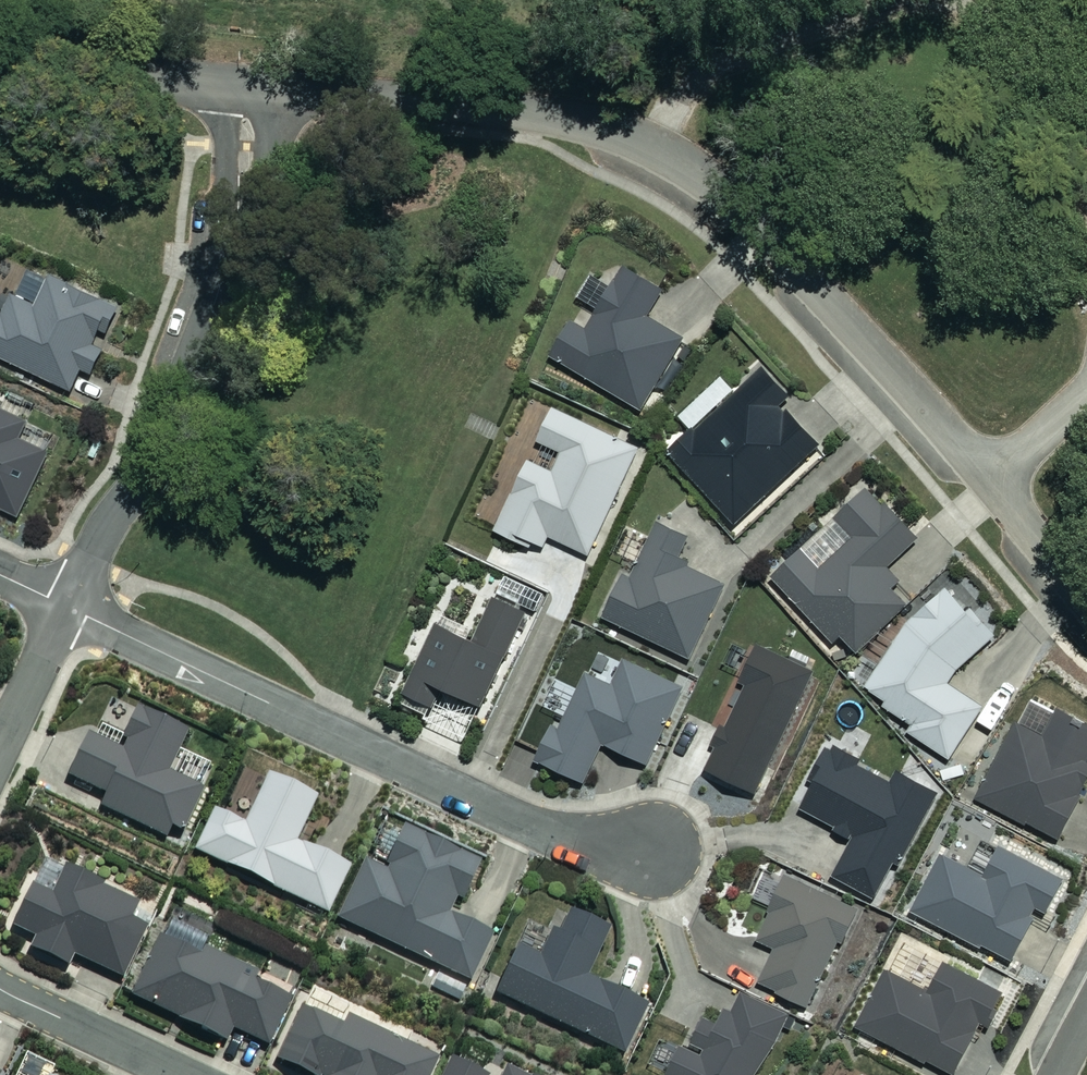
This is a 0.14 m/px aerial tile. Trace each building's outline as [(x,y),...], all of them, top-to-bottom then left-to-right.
[(664,292),(627,269),(588,331),(575,324),(555,358),(642,411),(685,340),(648,318),(664,292)] [(76,399),(85,377),(94,381),(108,351),(102,349),(120,308),(54,278),(40,309),(12,296),(5,313),(0,310),(0,365),(76,399)] [(791,398),(768,372),(671,459),(733,527),(821,448),(783,405),(791,398)] [(0,403),(0,518),(4,519),(8,511),(22,518),(51,454),(23,442),(34,418),(0,403)] [(643,451),(559,410),(543,443),(567,455),(558,475),(533,463),(500,533),(544,554),(552,538),(592,557),(643,451)] [(919,538),(873,489),(842,519),(861,539),(825,573),(805,552),(772,584),(831,647),(841,638),(856,654),(907,606),(894,591),(902,584),(887,568),(919,538)] [(691,539),(661,524),(632,581),(626,578),(606,618),(689,661),(726,587),(679,563),(691,539)] [(542,590),(510,574),(476,643),(440,626),(404,701),(430,714),(443,687),(486,708),(542,590)] [(1001,621),(950,582),(870,687),(884,698),(881,701),(914,727),(911,732),(945,758),(981,712),(950,688),(1001,621)] [(814,673),(760,647),(742,685),(746,687),(705,770),(755,794),(814,673)] [(683,687),(628,661),(615,688),(589,675),(562,732),(556,729),(541,762),(585,783),(604,743),(647,763),(683,687)] [(1055,836),(1086,774),(1086,760),(1085,759),(1086,755),(1086,724),(1054,705),(1040,731),(1010,716),(972,796),(1055,836)] [(105,809),(169,838),(173,829),(187,836),(219,766),(183,750),(191,734),(143,712),(125,752),(92,737),(72,779),(110,797),(105,809)] [(892,787),(832,750),(814,779),(820,782),(804,809),(855,841),(833,876),(875,902),(940,797),(901,773),(892,787)] [(320,797),(274,775),(249,827),(218,813),(199,852),(329,913),(351,867),(298,842),(320,797)] [(487,865),(409,828),(388,872),(370,864),(343,920),(471,982),(493,936),(455,918),(465,895),(471,898),(487,865)] [(906,907),(1009,960),(1032,914),(1028,912),(1033,904),(1044,910),(1061,877),(995,844),(980,873),(935,850),(906,907)] [(861,910),(773,868),(758,899),(776,908),(760,942),(777,950),(761,984),(809,1007),(841,941),(845,943),(861,910)] [(142,903),(70,871),(57,899),(37,890),(18,931),(38,940),(34,949),(73,967),(77,958),(127,981),(149,930),(133,923),(142,903)] [(609,930),(570,913),(549,963),(520,951),(499,998),(627,1054),(648,1006),(588,980),(609,930)] [(208,944),(172,927),(138,998),(232,1043),(238,1031),(272,1048),(298,995),(205,951),(208,944)] [(851,1022),(951,1072),(976,1021),(986,1025),(995,1008),(991,1006),(1000,989),(938,959),(924,987),(880,965),(851,1022)] [(774,1041),(788,1013),(737,988),(728,1008),(720,1004),(712,1020),(699,1014),(687,1038),(700,1044),(696,1053),(677,1044),(662,1074),(751,1074),(774,1041)] [(452,1066),(344,1015),(339,1025),(305,1010),(281,1062),(309,1074),(448,1074),(452,1066)] [(448,1074),(484,1074),(454,1061),(452,1066),(448,1074)]
